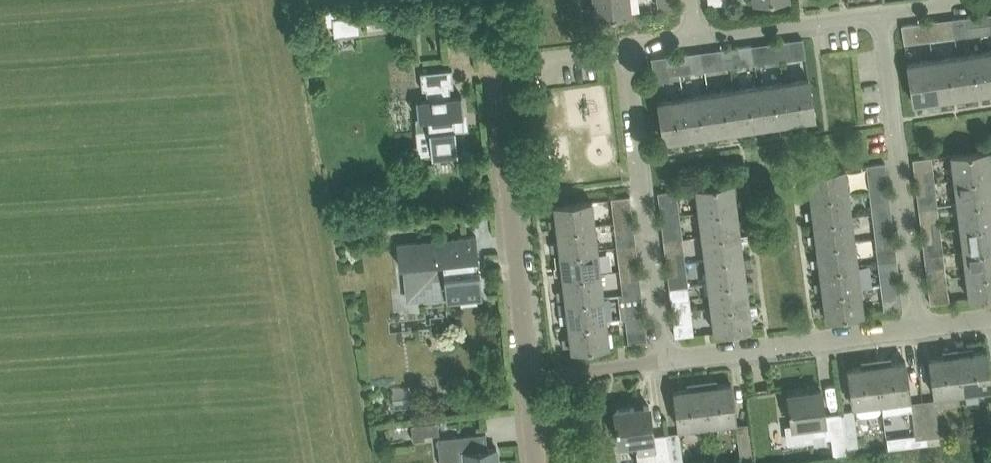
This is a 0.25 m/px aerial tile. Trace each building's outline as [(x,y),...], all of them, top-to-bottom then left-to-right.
[(596,16),(630,13),(629,0),(594,0),(596,16)] [(675,0),(657,0),(658,10),(676,8),(675,0)] [(338,7),(322,8),(324,25),(333,24),(334,35),(360,32),(358,15),(339,16),(338,7)] [(967,26),(990,23),(988,13),(966,16),(967,26)] [(966,16),(953,18),(955,37),(990,32),(990,23),(967,26),(966,16)] [(940,30),(939,20),(916,23),(917,32),(940,30)] [(917,32),(916,23),(901,24),(904,43),(941,38),(940,30),(917,32)] [(791,59),(805,57),(802,38),(766,43),(767,52),(789,49),(791,59)] [(715,49),(717,59),(739,56),(738,46),(715,49)] [(767,52),(768,62),(791,59),(789,49),(767,52)] [(990,90),(990,50),(983,51),(989,91),(990,90)] [(964,94),(989,91),(983,51),(958,54),(964,94)] [(688,52),(666,55),(667,65),(690,62),(688,52)] [(964,94),(958,54),(934,58),(939,98),(964,94)] [(666,55),(652,57),(655,81),(670,79),(669,74),(691,71),(690,62),(667,65),(666,55)] [(741,65),(739,56),(717,59),(718,68),(741,65)] [(934,58),(908,62),(907,62),(913,102),(939,98),(934,58)] [(452,68),(420,72),(422,90),(426,89),(427,97),(416,99),(418,117),(415,118),(417,131),(422,130),(424,141),(429,140),(431,159),(456,156),(457,158),(458,157),(454,126),(463,125),(461,113),(464,113),(462,94),(460,94),(461,96),(451,97),(450,86),(454,86),(452,68)] [(784,81),(790,121),(815,117),(808,77),(784,81)] [(765,125),(790,121),(784,81),(759,85),(765,125)] [(734,89),(740,129),(765,125),(759,85),(734,89)] [(709,93),(715,132),(740,129),(734,89),(709,93)] [(690,136),(715,132),(709,93),(683,96),(690,136)] [(664,140),(690,136),(683,96),(658,100),(664,140)] [(524,111),(535,110),(534,99),(522,100),(524,111)] [(990,174),(990,171),(990,161),(990,153),(989,154),(988,149),(951,154),(954,178),(990,174)] [(810,193),(811,196),(848,192),(845,168),(808,172),(809,185),(802,187),(803,194),(810,193)] [(924,170),(927,194),(936,192),(933,169),(924,170)] [(917,195),(927,194),(924,170),(914,172),(917,195)] [(990,198),(990,174),(954,178),(957,202),(990,198)] [(886,175),(877,177),(880,199),(889,198),(886,175)] [(871,201),(880,199),(877,177),(868,178),(871,201)] [(699,211),(736,206),(735,194),(742,193),(741,186),(734,186),(733,182),(696,187),(699,211)] [(851,215),(848,192),(811,196),(812,209),(805,210),(806,218),(813,217),(814,220),(851,215)] [(990,221),(990,198),(957,202),(960,225),(990,221)] [(557,225),(557,229),(594,225),(591,200),(554,204),(556,218),(548,219),(549,226),(557,225)] [(669,203),(671,226),(681,225),(678,202),(669,203)] [(662,228),(671,226),(669,203),(659,205),(662,228)] [(702,235),(739,230),(738,218),(745,217),(744,209),(737,210),(736,206),(699,211),(702,235)] [(625,233),(634,231),(631,208),(622,209),(625,233)] [(615,234),(625,233),(622,209),(612,211),(615,234)] [(854,239),(851,215),(814,220),(815,233),(808,234),(809,242),(816,241),(817,244),(854,239)] [(930,218),(933,241),(942,240),(939,217),(930,218)] [(923,243),(933,241),(930,218),(920,220),(923,243)] [(960,225),(963,249),(990,245),(990,221),(960,225)] [(886,247),(895,246),(892,223),(883,224),(886,247)] [(876,248),(886,247),(883,224),(873,225),(876,248)] [(560,253),(597,248),(594,225),(557,229),(559,242),(551,242),(552,250),(559,249),(560,253)] [(702,235),(705,259),(742,254),(741,241),(748,241),(747,233),(740,234),(739,230),(702,235)] [(476,235),(396,243),(399,265),(407,264),(409,286),(421,285),(422,295),(446,293),(447,300),(461,299),(461,303),(478,302),(477,297),(482,296),(476,235)] [(665,252),(668,275),(677,274),(674,251),(684,250),(682,237),(663,240),(665,252)] [(857,262),(854,239),(817,244),(818,257),(811,258),(812,265),(819,265),(820,266),(857,262)] [(966,271),(990,268),(990,245),(963,249),(966,271)] [(562,273),(563,277),(600,272),(597,248),(560,253),(561,265),(554,266),(555,274),(562,273)] [(674,251),(677,274),(687,273),(684,250),(674,251)] [(708,283),(745,278),(744,265),(751,264),(750,257),(743,258),(742,254),(705,259),(708,283)] [(630,280),(640,279),(637,256),(627,257),(630,280)] [(630,280),(627,257),(618,258),(621,281),(630,280)] [(860,287),(857,262),(820,266),(821,281),(814,282),(815,289),(822,288),(823,292),(860,287)] [(944,265),(935,266),(938,289),(947,288),(944,265)] [(938,289),(935,266),(925,267),(928,290),(938,289)] [(969,298),(990,295),(990,268),(966,271),(969,298)] [(891,295),(901,294),(898,271),(888,272),(891,295)] [(566,301),(603,296),(600,272),(563,277),(564,289),(557,290),(558,298),(565,297),(566,301)] [(882,296),(891,295),(888,272),(879,273),(882,296)] [(711,307),(748,302),(747,289),(754,288),(754,281),(746,282),(745,278),(708,283),(711,307)] [(863,312),(860,287),(823,292),(824,305),(817,305),(818,313),(825,312),(826,317),(863,312)] [(568,321),(568,325),(606,320),(603,296),(566,301),(567,313),(560,314),(560,321),(568,321)] [(680,299),(683,322),(693,321),(690,298),(680,299)] [(673,323),(683,322),(680,299),(671,300),(673,323)] [(748,302),(711,307),(714,331),(752,326),(750,313),(758,312),(757,305),(749,306),(748,302)] [(636,328),(626,329),(622,329),(624,343),(647,340),(643,304),(633,305),(636,328)] [(636,328),(633,305),(624,306),(626,329),(636,328)] [(571,349),(609,344),(612,344),(611,330),(607,330),(606,320),(568,325),(570,337),(562,338),(563,345),(571,344),(571,349)] [(963,392),(990,388),(990,383),(987,350),(958,353),(963,392)] [(963,392),(958,353),(929,357),(934,395),(963,392)] [(877,363),(881,402),(910,398),(905,360),(877,363)] [(853,405),(881,402),(877,363),(848,367),(853,405)] [(707,424),(736,420),(731,382),(702,386),(707,424)] [(674,389),(679,427),(707,424),(702,386),(674,389)] [(846,452),(845,447),(841,411),(824,413),(821,389),(782,394),(784,408),(788,408),(789,410),(791,409),(792,424),(786,424),(788,442),(813,439),(812,435),(827,433),(825,423),(829,422),(833,453),(846,452)] [(923,401),(928,437),(928,442),(940,441),(934,399),(923,401)] [(911,402),(915,439),(928,437),(923,401),(911,402)] [(667,433),(653,435),(649,405),(614,409),(619,443),(642,440),(643,450),(654,449),(655,453),(656,462),(670,462),(667,433)] [(853,410),(841,411),(845,447),(858,446),(853,410)] [(437,421),(411,424),(413,440),(425,438),(424,434),(439,432),(437,421)] [(753,459),(753,454),(749,423),(737,424),(741,460),(753,459)] [(667,433),(670,462),(683,462),(679,431),(667,433)] [(496,446),(488,447),(485,432),(437,438),(441,462),(460,462),(465,462),(499,462),(496,446)]
